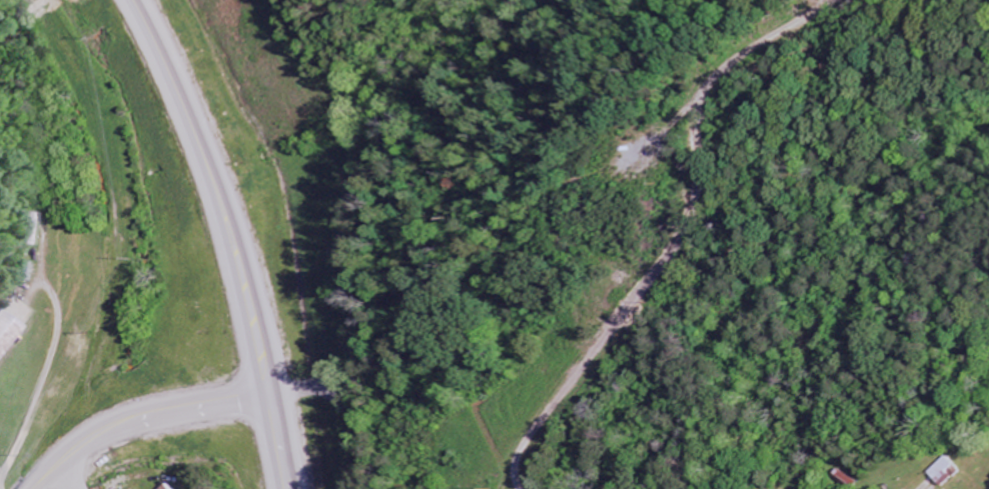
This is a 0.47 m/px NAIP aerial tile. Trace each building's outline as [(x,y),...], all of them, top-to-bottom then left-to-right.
[(40,215),(26,215),(25,246),(39,247),(40,215)] [(24,328),(1,311),(0,312),(0,360),(24,328)] [(945,457),(929,474),(945,488),(947,488),(962,472),(945,457)]
